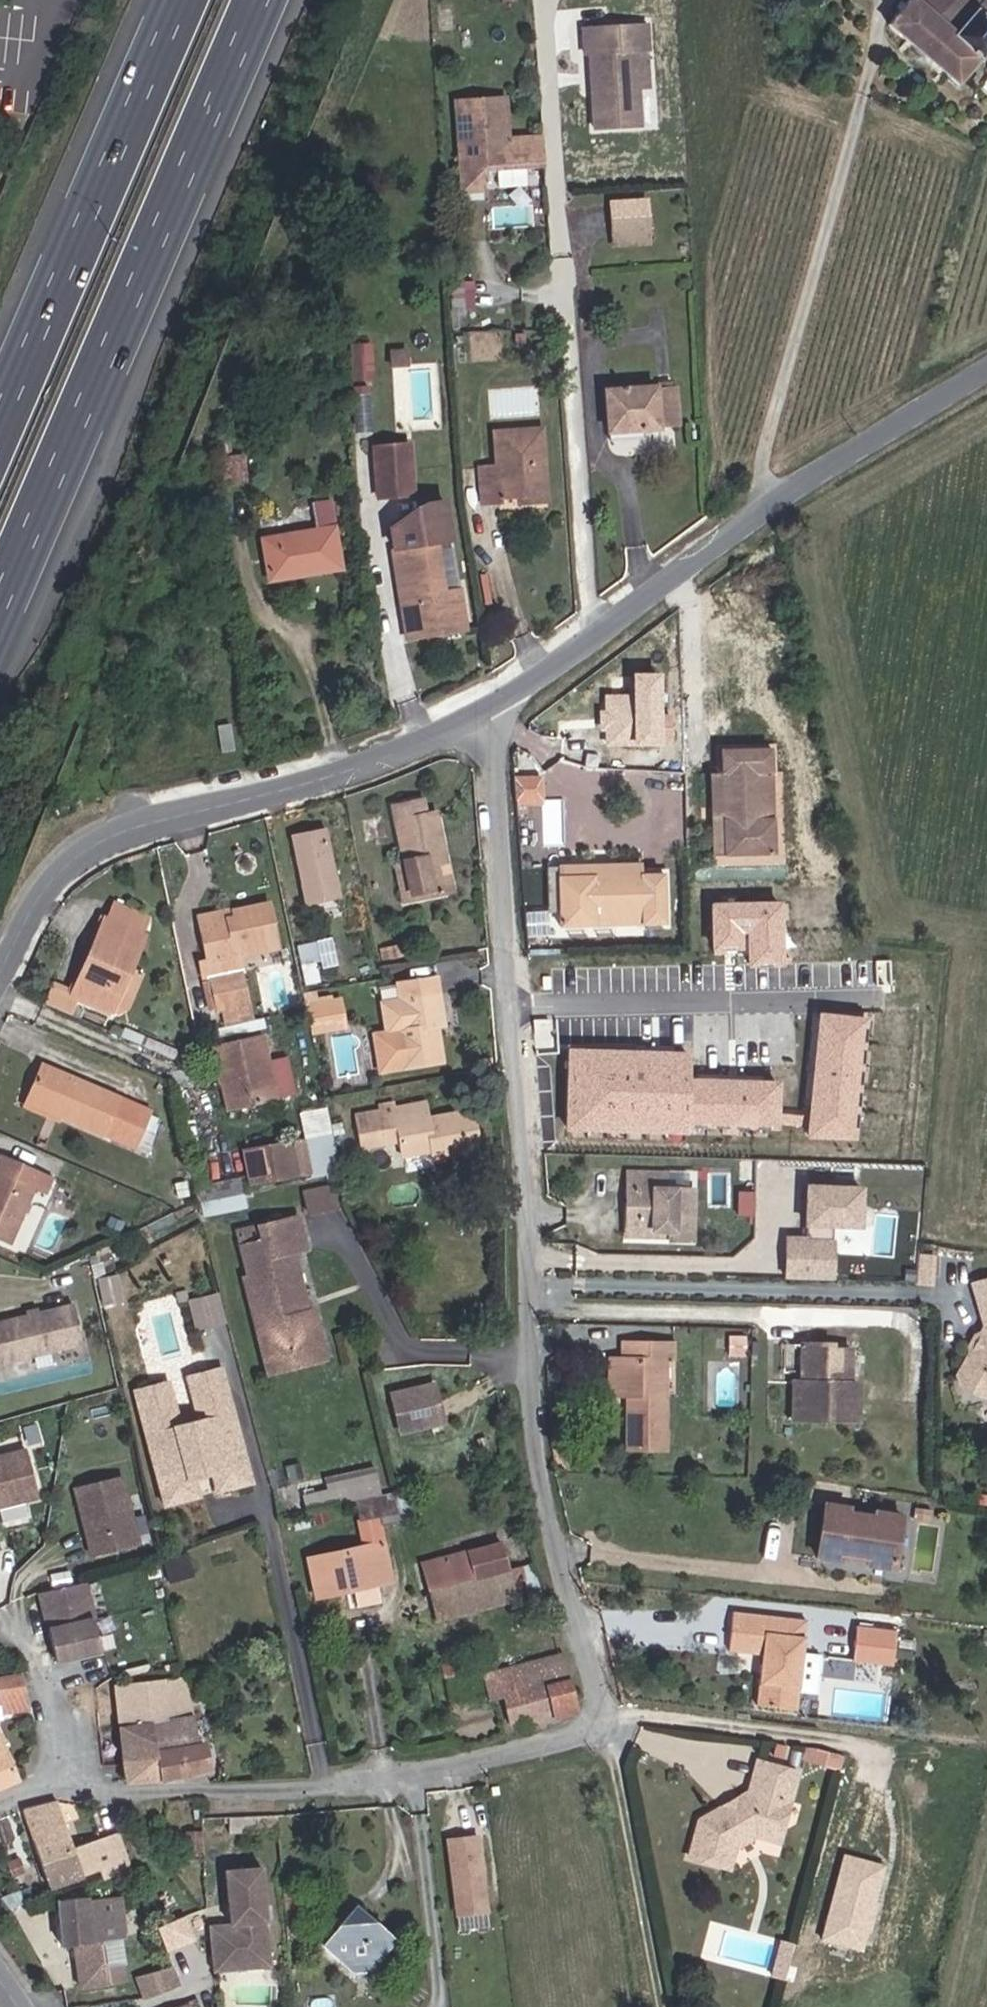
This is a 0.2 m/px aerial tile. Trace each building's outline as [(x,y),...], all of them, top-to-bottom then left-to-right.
[(886,29),(958,91),(986,58),(986,0),(910,0),(886,29)] [(641,1),(579,6),(581,29),(586,28),(591,106),(637,103),(631,25),(643,24),(641,1)] [(543,175),(539,115),(504,117),(501,76),(453,80),(462,200),(484,199),(483,179),(506,178),(534,176),(543,175)] [(534,190),(534,176),(506,178),(507,192),(534,190)] [(646,225),(645,196),(610,198),(611,228),(646,225)] [(647,238),(646,225),(611,228),(612,240),(647,238)] [(358,348),(346,349),(347,368),(350,402),(369,400),(367,373),(362,373),(358,348)] [(657,426),(676,424),(674,390),(654,391),(653,388),(605,391),(607,432),(657,430),(657,426)] [(517,505),(546,502),(540,429),(493,433),(495,466),(478,468),(480,504),(498,503),(498,498),(517,495),(517,505)] [(411,494),(407,444),(373,447),(377,496),(411,494)] [(230,461),(232,491),(250,489),(248,459),(230,461)] [(442,589),(436,539),(449,537),(443,500),(414,505),(389,525),(406,638),(425,635),(423,626),(464,620),(459,587),(442,589)] [(268,580),(340,569),(329,502),(314,505),(318,530),(261,539),(268,580)] [(466,629),(464,620),(423,626),(425,635),(466,629)] [(603,742),(663,742),(664,668),(632,667),(632,690),(603,690),(603,742)] [(225,727),(227,756),(241,754),(238,726),(225,727)] [(724,854),(773,854),(770,750),(721,751),(724,854)] [(516,802),(543,801),(543,772),(516,772),(516,802)] [(421,800),(392,806),(404,863),(412,900),(449,893),(441,855),(444,854),(435,812),(424,815),(421,800)] [(302,885),(335,878),(324,830),(291,838),(302,885)] [(412,900),(404,863),(395,864),(403,902),(412,900)] [(549,864),(548,905),(556,906),(557,864),(549,864)] [(560,926),(664,924),(663,875),(559,877),(560,926)] [(749,946),(749,961),(781,962),(781,899),(713,899),(712,946),(749,946)] [(131,998),(141,974),(130,969),(145,937),(139,935),(146,920),(114,905),(106,921),(103,920),(71,992),(112,1011),(120,993),(131,998)] [(250,1007),(238,955),(278,947),(269,905),(237,911),(238,917),(200,925),(208,961),(199,963),(202,978),(208,978),(215,1013),(250,1007)] [(322,968),(338,965),(331,938),(316,942),(322,968)] [(383,959),(406,953),(404,945),(381,950),(383,959)] [(402,1068),(442,1062),(436,1027),(452,1024),(444,977),(398,985),(400,1001),(371,1007),(375,1033),(370,1035),(376,1073),(396,1069),(396,1066),(401,1065),(402,1068)] [(800,1023),(836,1021),(835,980),(757,983),(758,1007),(767,1007),(768,1022),(758,1023),(760,1067),(784,1066),(794,1065),(801,1065),(800,1023)] [(70,1016),(79,996),(71,992),(53,984),(44,1004),(70,1016)] [(324,1030),(345,1026),(340,1000),(319,1004),(324,1030)] [(758,1023),(768,1022),(767,1007),(758,1007),(758,1023)] [(801,1065),(838,1064),(836,1021),(800,1023),(801,1065)] [(236,1110),(276,1102),(259,1035),(221,1045),(236,1110)] [(228,1113),(236,1110),(221,1045),(212,1046),(228,1113)] [(794,1065),(784,1066),(784,1074),(794,1074),(794,1065)] [(150,1116),(151,1113),(41,1066),(28,1097),(64,1112),(62,1118),(147,1153),(161,1120),(150,1116)] [(649,1124),(650,1081),(608,1080),(608,1086),(598,1086),(598,1079),(573,1079),(571,1132),(619,1133),(619,1123),(649,1124)] [(432,1157),(478,1149),(471,1112),(427,1120),(423,1104),(394,1109),(394,1103),(378,1107),(379,1117),(356,1121),(361,1148),(399,1140),(402,1156),(431,1150),(432,1157)] [(331,1134),(243,1150),(249,1186),(312,1175),(312,1179),(338,1173),(331,1134)] [(45,1194),(52,1178),(0,1156),(0,1157),(0,1242),(9,1246),(33,1189),(45,1194)] [(691,1190),(663,1189),(663,1174),(626,1173),(626,1190),(635,1191),(635,1194),(691,1195),(691,1190)] [(331,1191),(305,1197),(309,1214),(336,1208),(331,1191)] [(246,1209),(242,1194),(199,1203),(202,1218),(246,1209)] [(668,1241),(690,1241),(691,1195),(635,1194),(635,1230),(668,1231),(668,1241)] [(301,1313),(299,1305),(305,1303),(292,1253),(305,1250),(296,1218),(257,1227),(261,1242),(241,1247),(248,1278),(243,1280),(263,1361),(321,1347),(312,1310),(301,1313)] [(261,1242),(257,1227),(237,1232),(241,1247),(261,1242)] [(835,1254),(835,1237),(789,1236),(789,1278),(834,1279),(835,1254)] [(920,1282),(937,1282),(938,1252),(921,1252),(920,1282)] [(834,1279),(853,1280),(853,1255),(835,1254),(834,1279)] [(968,1284),(975,1303),(986,1298),(986,1276),(968,1284)] [(118,1279),(97,1281),(100,1306),(121,1303),(118,1279)] [(189,1297),(196,1328),(227,1322),(219,1290),(189,1297)] [(977,1307),(984,1326),(976,1337),(978,1344),(972,1352),(968,1352),(965,1354),(951,1373),(953,1384),(975,1399),(985,1396),(986,1394),(986,1303),(977,1307)] [(0,1326),(0,1369),(83,1347),(72,1307),(0,1326)] [(728,1356),(745,1356),(745,1337),(728,1337),(728,1356)] [(627,1451),(664,1451),(665,1360),(672,1360),(672,1344),(631,1343),(631,1359),(617,1359),(616,1398),(628,1398),(627,1451)] [(808,1373),(813,1373),(813,1365),(807,1365),(808,1345),(802,1344),(801,1382),(808,1383),(808,1373)] [(858,1385),(846,1385),(846,1377),(850,1376),(851,1351),(833,1351),(833,1345),(808,1345),(807,1365),(813,1365),(813,1373),(808,1373),(808,1383),(801,1382),(799,1419),(857,1422),(858,1385)] [(165,1383),(136,1391),(151,1450),(159,1448),(170,1491),(190,1486),(186,1474),(216,1466),(219,1478),(238,1473),(227,1430),(234,1428),(219,1369),(190,1377),(203,1427),(196,1429),(194,1425),(189,1424),(186,1425),(185,1429),(185,1431),(178,1433),(165,1383)] [(170,1382),(165,1383),(178,1433),(185,1431),(185,1429),(186,1425),(189,1424),(194,1425),(196,1429),(203,1427),(190,1377),(185,1378),(196,1422),(181,1425),(170,1382)] [(792,1419),(799,1419),(801,1382),(794,1382),(792,1419)] [(422,1407),(433,1404),(426,1384),(384,1398),(396,1436),(428,1425),(422,1407)] [(428,1425),(439,1422),(433,1404),(422,1407),(428,1425)] [(159,1448),(151,1450),(166,1506),(249,1484),(234,1428),(227,1430),(238,1473),(219,1478),(216,1466),(186,1474),(190,1486),(170,1491),(159,1448)] [(0,1465),(0,1515),(3,1515),(7,1532),(33,1525),(28,1508),(39,1505),(25,1457),(0,1465)] [(302,1479),(298,1465),(285,1469),(288,1482),(302,1479)] [(302,1497),(305,1512),(340,1505),(379,1495),(374,1469),(324,1480),(327,1492),(302,1497)] [(96,1558),(143,1545),(123,1479),(78,1492),(96,1558)] [(404,1521),(418,1517),(411,1490),(398,1493),(404,1521)] [(400,1522),(404,1521),(398,1493),(393,1494),(400,1522)] [(393,1494),(355,1502),(365,1546),(307,1560),(316,1599),(355,1590),(359,1610),(383,1604),(378,1585),(392,1582),(379,1528),(400,1522),(393,1494)] [(867,1566),(894,1570),(902,1518),(875,1513),(874,1519),(846,1515),(847,1509),(824,1505),(816,1558),(839,1562),(840,1556),(867,1560),(867,1566)] [(916,1521),(932,1523),(932,1515),(917,1513),(916,1521)] [(436,1622),(517,1600),(502,1544),(421,1565),(436,1622)] [(101,1654),(86,1585),(40,1594),(55,1664),(101,1654)] [(756,1706),(796,1711),(806,1621),(733,1612),(728,1651),(762,1655),(756,1706)] [(327,1638),(328,1624),(316,1622),(314,1637),(327,1638)] [(851,1661),(892,1666),(897,1632),(855,1628),(851,1661)] [(522,1727),(577,1712),(562,1656),(508,1670),(522,1727)] [(29,1720),(19,1674),(0,1677),(0,1722),(29,1720)] [(202,1742),(199,1743),(182,1677),(115,1686),(119,1728),(150,1722),(156,1761),(158,1781),(209,1771),(202,1742)] [(123,1763),(156,1761),(150,1722),(119,1728),(123,1763)] [(18,1780),(0,1739),(0,1788),(18,1780)] [(787,1746),(777,1744),(775,1756),(786,1758),(787,1746)] [(837,1753),(815,1750),(813,1765),(835,1768),(837,1753)] [(734,1846),(754,1835),(779,1841),(799,1771),(758,1760),(750,1791),(737,1797),(736,1805),(728,1810),(721,1807),(697,1821),(687,1858),(727,1869),(734,1846)] [(125,1783),(158,1781),(156,1761),(123,1763),(125,1783)] [(736,1805),(737,1797),(721,1807),(728,1810),(736,1805)] [(117,1833),(71,1849),(56,1802),(22,1811),(48,1889),(81,1878),(83,1876),(99,1870),(102,1880),(129,1871),(117,1833)] [(239,1816),(229,1817),(231,1832),(241,1832),(239,1816)] [(450,1912),(481,1909),(472,1832),(441,1835),(450,1912)] [(754,1835),(734,1846),(744,1863),(764,1851),(754,1835)] [(13,1877),(24,1872),(19,1860),(8,1865),(13,1877)] [(270,1966),(261,1866),(225,1870),(230,1923),(216,1924),(209,1934),(210,1952),(229,1951),(235,1955),(236,1969),(270,1966)] [(24,1905),(19,1891),(0,1898),(9,1910),(24,1905)] [(126,1939),(120,1896),(89,1900),(89,1897),(57,1901),(62,1947),(72,1946),(78,1989),(105,1987),(99,1942),(117,1940),(126,1939)] [(192,1941),(183,1918),(163,1925),(156,1928),(165,1951),(192,1941)] [(361,1974),(389,1942),(378,1933),(375,1935),(359,1922),(350,1924),(339,1936),(332,1933),(321,1947),(352,1974),(361,1974)] [(123,1983),(117,1940),(99,1942),(105,1987),(107,1986),(123,1983)] [(229,1951),(210,1952),(212,1971),(236,1969),(235,1955),(229,1951)] [(787,1970),(791,1954),(779,1951),(775,1967),(787,1970)] [(142,1994),(180,1987),(176,1965),(137,1972),(142,1994)] [(781,1990),(787,1970),(775,1967),(770,1987),(781,1990)]
